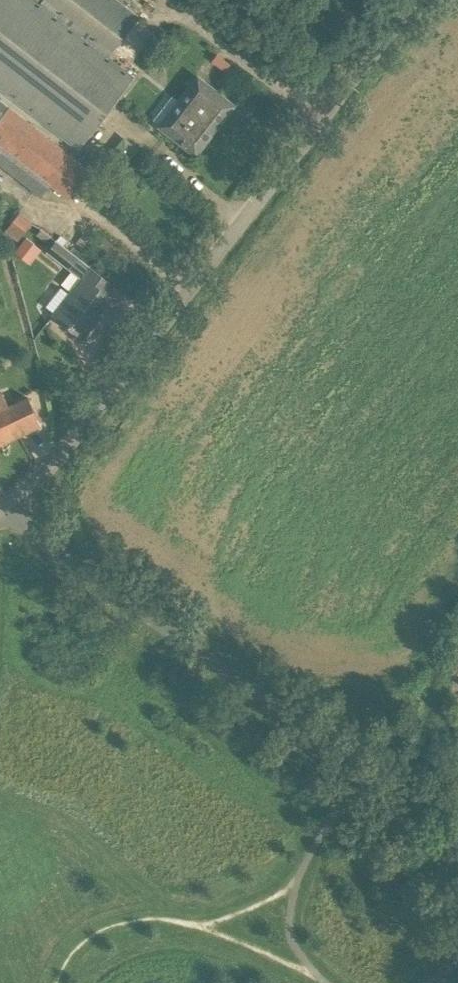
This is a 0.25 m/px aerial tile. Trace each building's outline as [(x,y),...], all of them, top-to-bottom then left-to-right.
[(79,149),(134,78),(108,58),(138,19),(113,0),(0,0),(0,88),(79,149)] [(195,155),(220,124),(234,105),(198,77),(159,127),(180,143),(179,144),(180,145),(180,144),(185,148),(184,149),(185,149),(186,148),(195,155)] [(0,103),(0,148),(68,200),(89,172),(0,103)] [(20,213),(6,231),(17,241),(32,222),(20,213)] [(27,236),(15,250),(32,264),(44,249),(27,236)] [(45,307),(54,314),(53,315),(82,338),(112,299),(105,294),(113,285),(91,267),(90,268),(56,240),(47,252),(81,279),(71,292),(62,285),(45,307)] [(39,422),(27,396),(8,405),(2,391),(0,392),(0,440),(39,422)] [(394,739),(395,737),(394,736),(399,728),(390,721),(384,730),(383,730),(382,731),(383,732),(394,739)]
